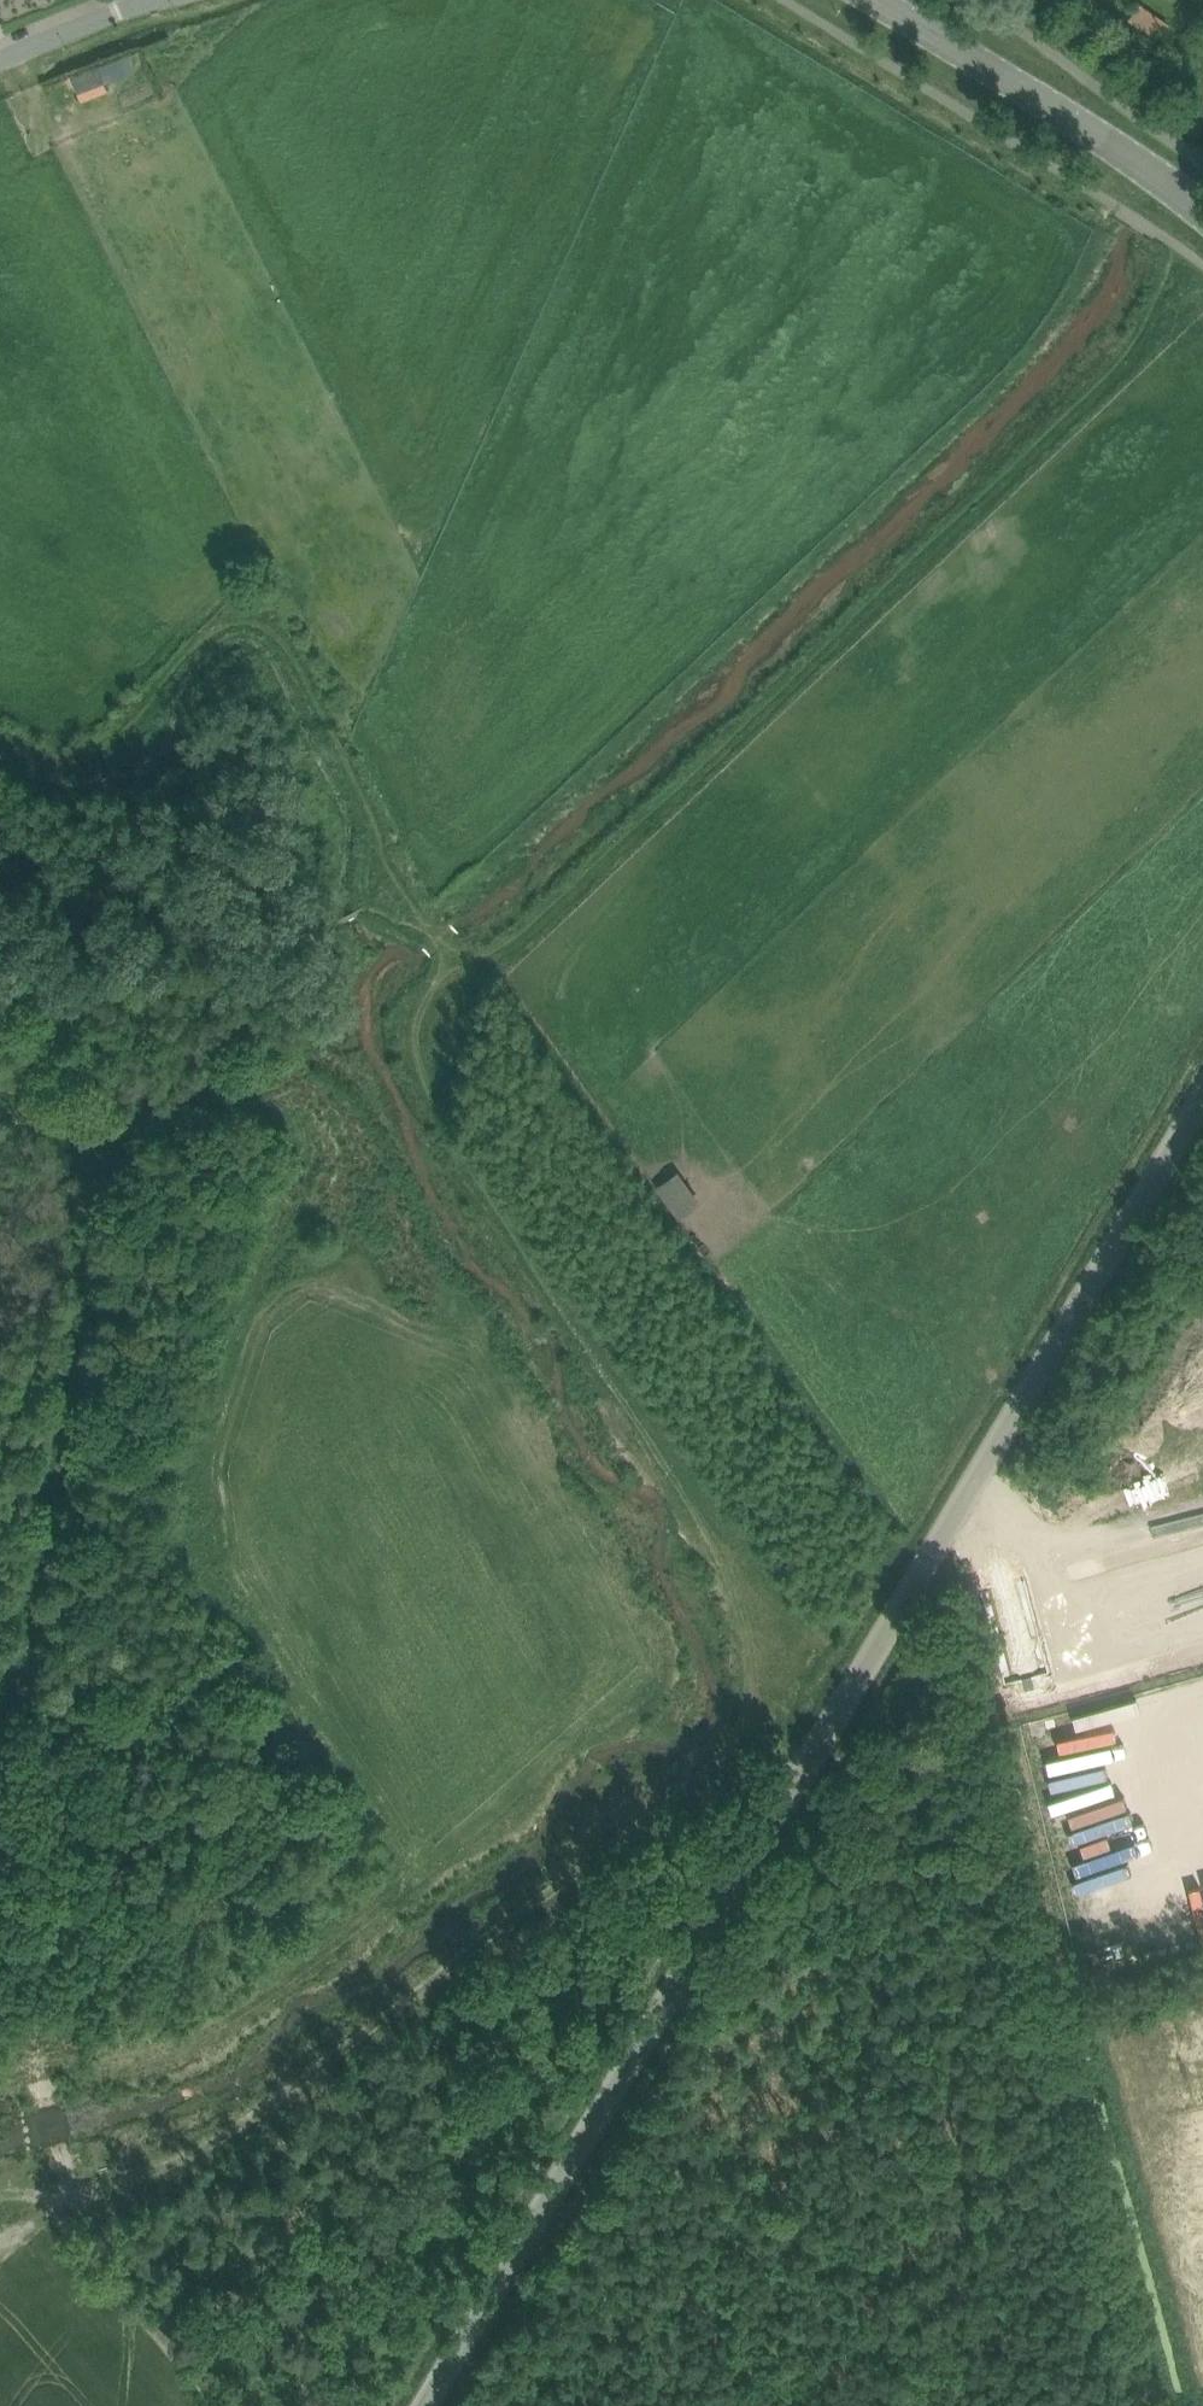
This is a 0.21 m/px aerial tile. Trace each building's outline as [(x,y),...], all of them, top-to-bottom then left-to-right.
[(1152,50),(1170,24),(1156,14),(1140,3),(1122,29),(1138,40),(1152,50)] [(72,77),(82,102),(109,91),(100,67),(72,77)] [(1160,1525),(1175,1591),(1202,1585),(1202,1515),(1160,1525)] [(1183,1615),(1192,1653),(1202,1650),(1202,1610),(1183,1615)]
